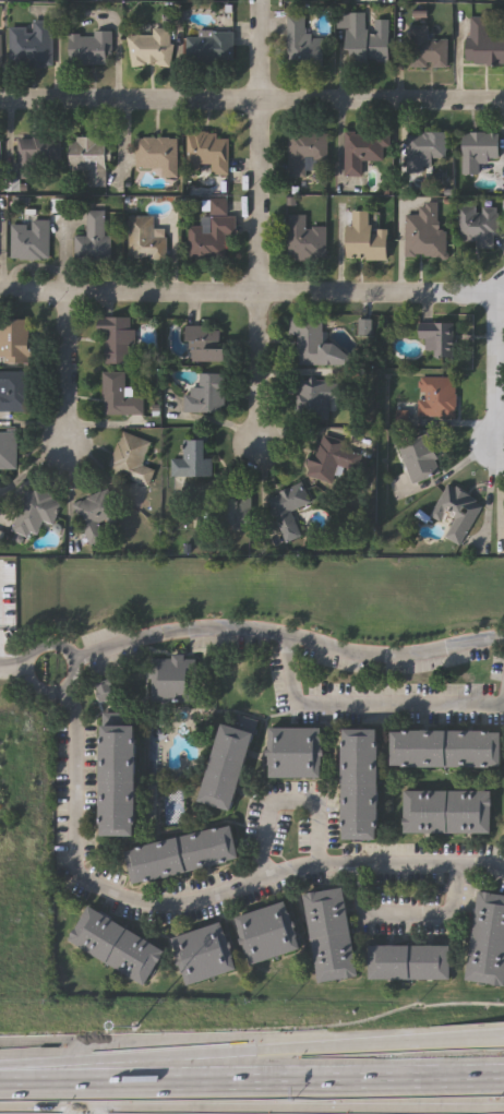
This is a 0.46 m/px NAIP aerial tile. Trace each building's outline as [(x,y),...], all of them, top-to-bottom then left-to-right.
[(346,12),(363,12),(363,29),(388,29),(388,61),(346,61),(346,12)] [(323,36),(323,67),(286,68),(286,14),(303,14),(304,36),(323,36)] [(485,36),(503,37),(503,64),(466,63),(467,15),(487,16),(485,36)] [(11,27),(34,27),(34,22),(53,22),(53,67),(11,67),(11,27)] [(448,65),(408,65),(408,25),(427,25),(427,38),(448,38),(448,65)] [(130,32),(173,33),(173,67),(130,65),(130,32)] [(112,33),(112,65),(71,65),(71,33),(112,33)] [(188,33),(235,33),(235,63),(188,63),(188,33)] [(327,130),(327,157),(305,157),(305,176),(288,176),(288,130),(327,130)] [(343,175),(345,130),(385,131),(385,159),(362,159),(362,175),(343,175)] [(446,131),(445,157),(431,157),(431,172),(408,171),(408,130),(446,131)] [(187,171),(188,132),(218,133),(218,137),(229,137),(229,175),(211,175),(211,172),(187,171)] [(461,173),(461,132),(500,132),(499,164),(480,164),(480,173),(461,173)] [(59,137),(59,175),(28,175),(28,137),(59,137)] [(71,137),(109,139),(108,188),(88,187),(88,171),(71,171),(71,137)] [(163,177),(163,168),(136,168),(136,137),(178,137),(178,177),(163,177)] [(189,259),(189,227),(209,227),(209,200),(228,200),(228,216),(236,216),(236,236),(226,236),(226,259),(189,259)] [(404,255),(405,213),(418,213),(418,203),(439,203),(439,228),(446,228),(446,256),(404,255)] [(457,204),(499,205),(499,248),(476,247),(476,240),(457,239),(457,204)] [(347,259),(347,209),(372,211),(372,228),(387,228),(387,259),(347,259)] [(112,237),(112,261),(75,261),(75,237),(88,237),(88,211),(106,211),(106,237),(112,237)] [(288,260),(288,213),(305,213),(305,226),(326,226),(326,260),(288,260)] [(153,217),(153,259),(130,259),(130,217),(153,217)] [(12,260),(12,221),(49,221),(49,260),(12,260)] [(288,335),(289,316),(321,316),(320,344),(351,345),(350,364),(295,363),(296,335),(288,335)] [(104,364),(104,318),(136,318),(135,351),(141,351),(141,364),(104,364)] [(1,363),(0,337),(0,321),(31,320),(32,363),(1,363)] [(454,322),(454,357),(429,357),(429,342),(419,342),(419,322),(454,322)] [(188,362),(188,326),(226,326),(226,362),(188,362)] [(32,411),(0,411),(0,371),(32,371),(32,411)] [(144,415),(104,415),(104,372),(124,372),(124,388),(134,388),(134,396),(144,396),(144,415)] [(184,412),(185,387),(199,387),(199,374),(226,374),(226,414),(184,412)] [(455,375),(455,415),(418,415),(418,375),(455,375)] [(297,381),(344,381),(344,399),(328,399),(328,419),(296,418),(297,381)] [(108,470),(123,431),(152,442),(143,465),(157,470),(151,487),(108,470)] [(442,471),(410,482),(396,442),(428,431),(442,471)] [(17,474),(0,474),(0,432),(17,432),(17,474)] [(356,469),(347,466),(343,476),(309,463),(320,433),(363,448),(356,469)] [(212,441),(212,478),(172,478),(172,458),(184,458),(184,441),(212,441)] [(444,536),(455,514),(447,510),(441,522),(429,515),(446,482),(483,502),(460,544),(444,536)] [(291,508),(300,536),(283,541),(267,494),(301,483),(308,503),(291,508)] [(12,531),(27,487),(62,499),(52,526),(44,523),(37,539),(12,531)] [(91,546),(74,503),(109,489),(121,520),(101,528),(106,539),(91,546)] [(253,525),(217,525),(217,496),(253,496),(253,525)] [(194,700),(152,700),(152,659),(195,660),(194,700)] [(254,733),(233,813),(201,804),(220,724),(254,733)] [(139,837),(101,837),(103,726),(140,726),(139,837)] [(268,779),(268,729),(323,729),(323,779),(268,779)] [(381,730),(380,840),(344,840),(345,730),(381,730)] [(394,731),(503,731),(503,767),(394,767),(394,731)] [(404,835),(404,792),(491,792),(491,835),(404,835)] [(123,850),(232,828),(239,863),(131,885),(123,850)] [(345,889),(357,978),(316,983),(304,895),(345,889)] [(479,893),(503,896),(503,988),(466,982),(479,893)] [(239,919),(252,967),(305,953),(293,905),(239,919)] [(146,986),(68,945),(86,909),(165,950),(146,986)] [(238,971),(184,987),(170,939),(224,923),(238,971)] [(451,946),(451,981),(370,981),(370,946),(451,946)]
